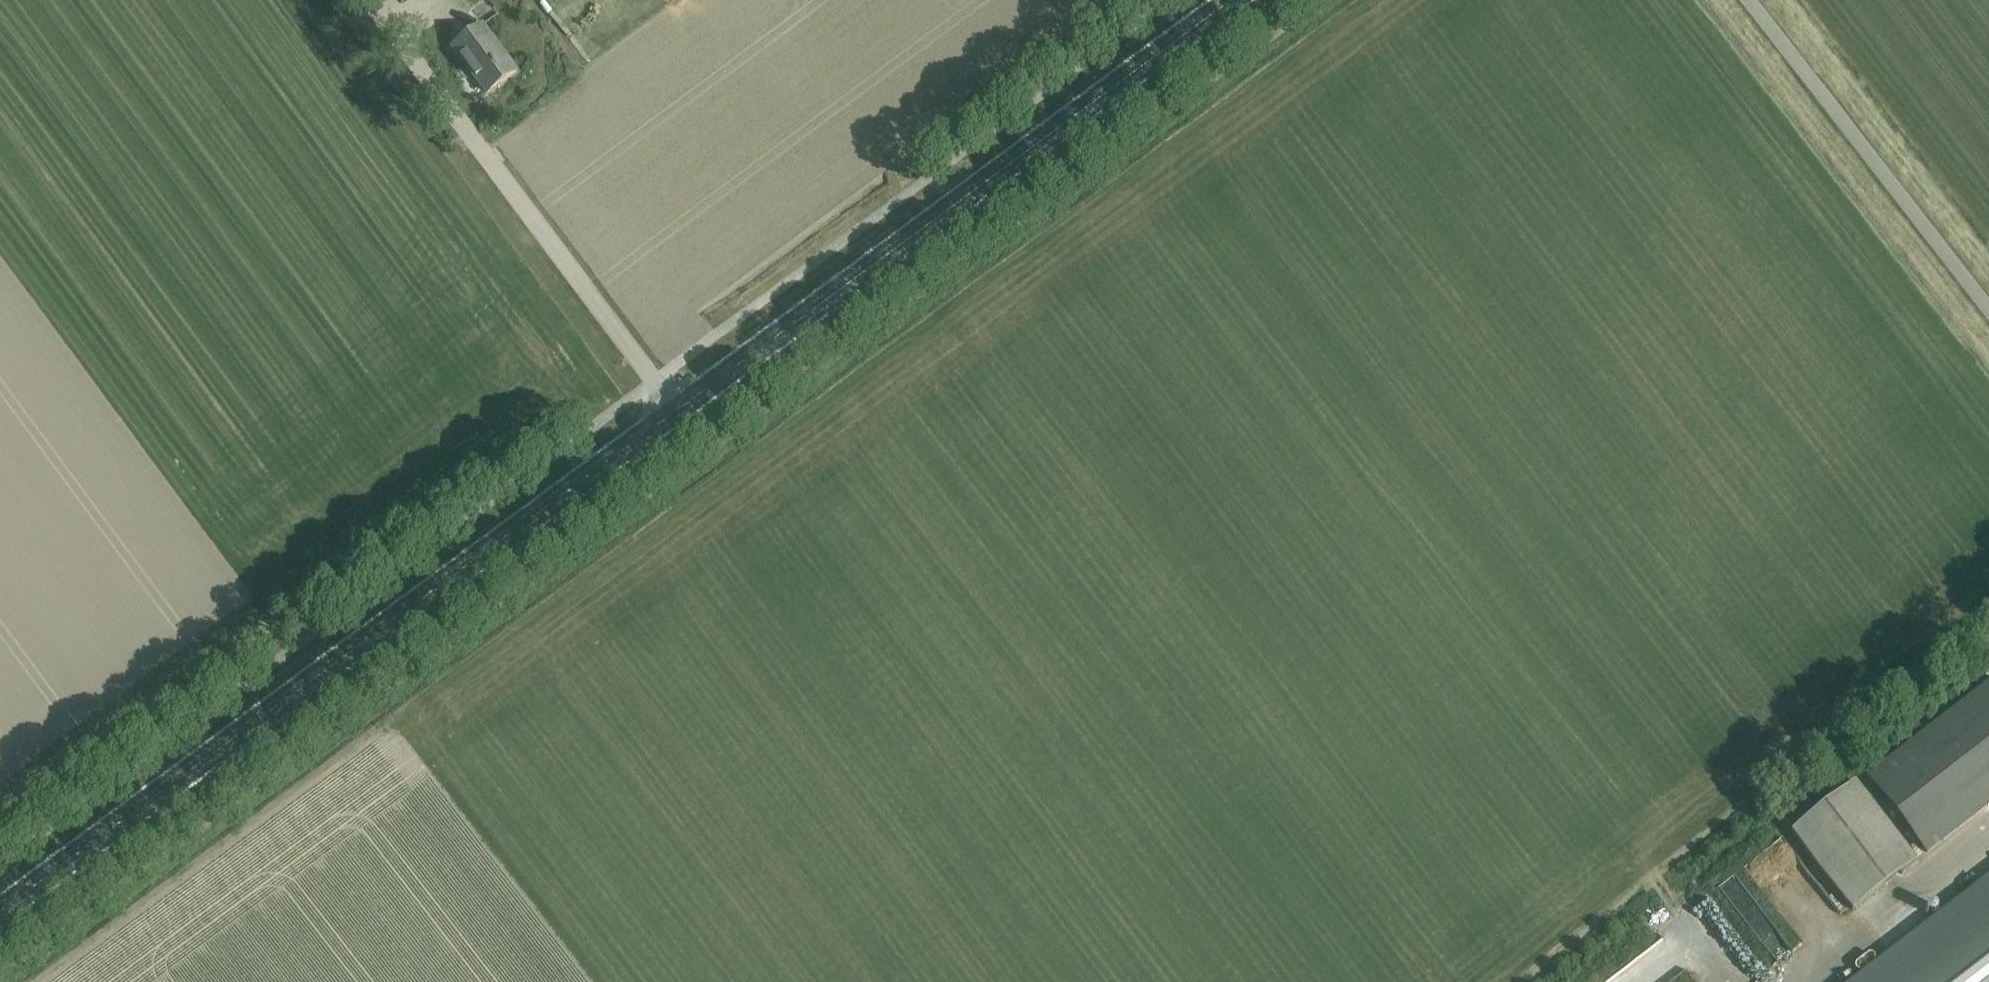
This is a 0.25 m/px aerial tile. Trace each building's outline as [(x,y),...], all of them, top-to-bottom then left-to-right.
[(487,93),(516,71),(482,25),(453,46),(487,93)] [(1988,805),(1988,682),(1868,776),(1927,852),(1988,805)] [(1916,861),(1855,781),(1792,831),(1853,910),(1916,861)] [(1740,857),(1728,867),(1736,877),(1748,867),(1740,857)] [(1857,981),(1988,981),(1988,880),(1857,981)]
